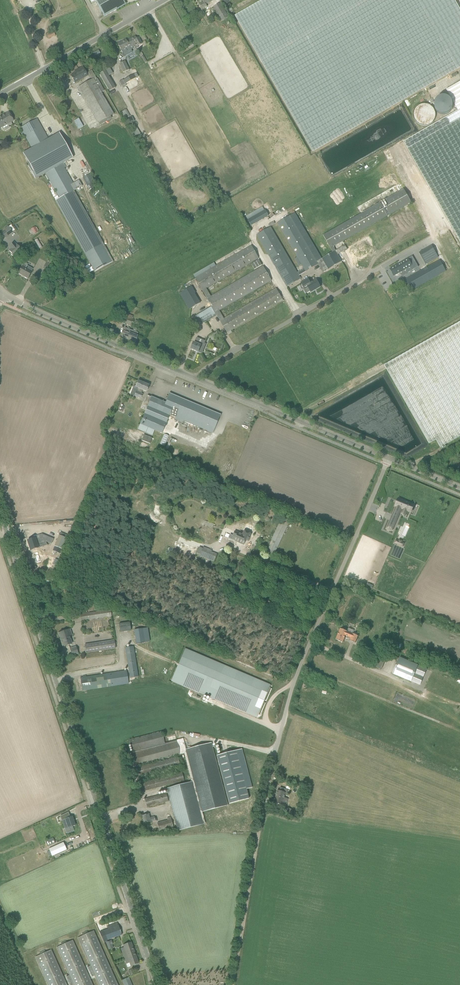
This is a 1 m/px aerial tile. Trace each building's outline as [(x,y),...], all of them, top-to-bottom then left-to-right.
[(92,3),(95,1),(104,17),(117,9),(114,5),(123,0),(90,0),(92,3)] [(209,3),(213,0),(203,0),(204,2),(200,4),(203,9),(207,6),(206,4),(209,3)] [(235,16),(313,152),(459,68),(459,9),(455,0),(263,0),(235,16)] [(220,3),(216,6),(213,7),(221,21),(228,18),(220,3)] [(43,7),(36,10),(39,15),(45,12),(43,7)] [(138,48),(137,46),(142,44),(138,38),(136,39),(135,37),(132,38),(131,39),(126,41),(126,40),(118,44),(123,54),(127,51),(126,49),(131,46),(132,48),(133,48),(134,50),(136,48),(138,48)] [(119,64),(123,73),(129,70),(125,62),(119,64)] [(71,76),(73,78),(75,83),(87,76),(83,67),(75,71),(76,73),(71,76)] [(113,114),(101,93),(104,91),(99,82),(97,79),(91,71),(88,73),(88,74),(89,75),(89,74),(92,80),(78,88),(98,123),(113,114)] [(99,74),(109,91),(115,88),(105,71),(99,74)] [(123,79),(119,82),(121,86),(125,84),(138,76),(136,73),(134,75),(134,74),(123,80),(123,79)] [(403,142),(459,241),(459,82),(446,90),(458,111),(403,142)] [(438,118),(430,101),(412,110),(421,127),(438,118)] [(127,109),(122,112),(126,120),(128,119),(131,123),(135,121),(133,117),(131,117),(127,109)] [(0,117),(0,128),(2,127),(4,130),(9,127),(9,126),(7,124),(11,122),(13,121),(9,112),(0,117)] [(37,119),(21,128),(32,148),(48,139),(37,119)] [(32,148),(23,153),(30,166),(28,167),(35,179),(46,173),(62,164),(72,158),(70,153),(59,133),(48,139),(32,148)] [(222,157),(207,164),(211,173),(226,166),(222,157)] [(406,161),(393,167),(401,184),(410,179),(409,177),(413,175),(406,161)] [(62,164),(46,173),(60,198),(72,191),(74,190),(82,186),(79,180),(73,184),(62,164)] [(84,177),(83,178),(86,184),(90,192),(93,190),(97,188),(94,183),(95,182),(90,174),(84,177)] [(342,262),(338,255),(345,251),(352,264),(379,249),(378,248),(384,245),(419,225),(420,228),(424,226),(423,223),(420,218),(415,210),(371,235),(371,234),(347,248),(345,245),(341,247),(339,249),(336,251),(333,247),(337,245),(339,244),(411,203),(404,189),(368,210),(364,203),(357,207),(361,214),(327,233),(323,235),(331,249),(333,252),(322,259),(295,213),(278,223),(298,257),(295,259),(299,266),(301,265),(304,269),(301,270),(297,273),(294,266),(271,227),(257,235),(287,287),(301,279),(299,276),(318,265),(323,273),(342,262)] [(60,198),(55,201),(94,270),(95,272),(113,262),(74,190),(72,191),(60,198)] [(265,210),(258,214),(262,220),(269,216),(268,214),(266,211),(265,210)] [(1,234),(1,235),(4,239),(13,233),(8,226),(5,228),(6,230),(1,234)] [(11,249),(9,250),(11,253),(11,254),(12,256),(13,255),(14,256),(18,253),(21,250),(17,245),(15,242),(9,246),(11,249)] [(283,300),(276,288),(223,319),(218,310),(271,280),(263,266),(210,297),(205,288),(258,257),(251,245),(195,278),(211,306),(194,317),(199,325),(217,315),(227,332),(283,300)] [(432,246),(419,252),(426,264),(437,258),(438,257),(432,246)] [(390,269),(393,274),(394,276),(400,272),(402,276),(418,266),(412,256),(390,269)] [(440,260),(405,279),(411,291),(446,271),(440,260)] [(47,261),(42,269),(43,270),(41,274),(46,276),(48,272),(49,273),(53,265),(47,261)] [(21,269),(19,273),(25,276),(25,277),(27,278),(29,275),(32,272),(31,271),(33,269),(27,266),(28,264),(24,262),(21,266),(22,267),(21,269)] [(310,283),(308,279),(301,282),(304,289),(306,293),(310,291),(311,292),(315,290),(314,289),(320,286),(316,279),(310,283)] [(200,303),(191,287),(180,293),(189,309),(200,303)] [(127,314),(125,317),(123,322),(130,325),(132,320),(132,319),(133,316),(127,314)] [(384,365),(429,444),(436,440),(440,447),(459,436),(459,322),(384,365)] [(135,342),(137,338),(138,336),(135,335),(136,332),(125,328),(124,331),(123,331),(121,336),(124,337),(124,336),(126,337),(126,338),(135,342)] [(194,342),(191,349),(202,353),(205,344),(206,341),(197,337),(195,342),(194,342)] [(138,381),(135,387),(135,388),(137,389),(135,396),(141,398),(143,394),(141,394),(143,390),(147,391),(149,385),(148,385),(148,384),(146,383),(145,384),(138,381)] [(401,422),(406,423),(385,388),(379,391),(380,393),(377,395),(374,395),(374,398),(381,399),(377,401),(377,404),(381,405),(381,407),(376,410),(377,411),(378,412),(381,412),(383,416),(386,417),(388,419),(392,420),(393,422),(395,421),(396,422),(400,423),(401,422)] [(170,415),(213,433),(220,415),(191,403),(170,394),(166,403),(151,397),(147,396),(143,404),(147,406),(140,424),(162,433),(170,415)] [(142,441),(151,443),(153,437),(143,434),(142,441)] [(165,446),(169,436),(164,434),(160,444),(165,446)] [(396,506),(392,515),(398,517),(400,512),(402,509),(408,512),(411,513),(414,505),(398,499),(395,506),(396,506)] [(272,557),(289,520),(282,517),(265,554),(272,557)] [(390,520),(387,528),(390,530),(391,530),(392,530),(396,523),(390,520)] [(240,534),(234,532),(232,536),(235,537),(234,540),(239,542),(244,545),(246,538),(248,539),(251,534),(250,534),(251,531),(245,528),(242,535),(240,534)] [(33,539),(27,541),(31,550),(35,549),(38,548),(36,543),(44,540),(45,541),(47,536),(42,535),(38,536),(33,537),(33,539)] [(55,546),(53,551),(62,555),(64,550),(67,543),(68,543),(69,540),(66,538),(59,535),(55,546)] [(200,555),(200,556),(208,559),(214,562),(217,554),(211,552),(211,550),(203,547),(203,548),(199,547),(196,553),(200,555)] [(403,609),(394,605),(390,614),(400,618),(403,609)] [(112,617),(111,611),(80,614),(81,621),(112,617)] [(121,632),(131,630),(130,622),(120,624),(121,632)] [(354,631),(348,628),(347,631),(340,629),(336,640),(343,643),(345,636),(351,638),(350,641),(355,643),(358,636),(353,634),(354,631)] [(71,629),(58,633),(60,638),(62,638),(64,646),(72,644),(69,635),(72,634),(71,629)] [(137,644),(145,643),(143,629),(135,630),(137,644)] [(86,653),(116,649),(115,640),(85,645),(86,653)] [(130,678),(137,677),(138,677),(134,646),(126,648),(130,678)] [(187,649),(172,682),(256,718),(257,715),(260,716),(265,703),(262,702),(263,700),(266,701),(271,689),(268,687),(270,684),(187,649)] [(388,653),(386,652),(379,649),(372,666),(381,669),(388,653)] [(118,656),(88,659),(88,667),(118,664),(118,656)] [(411,682),(420,685),(427,669),(418,665),(400,658),(393,674),(411,682)] [(82,691),(87,690),(129,684),(127,671),(86,677),(86,676),(84,676),(83,676),(83,677),(80,678),(82,691)] [(228,805),(211,742),(186,749),(183,738),(176,740),(164,743),(161,731),(129,740),(136,766),(136,765),(136,766),(184,753),(192,781),(166,788),(177,831),(205,824),(202,812),(228,805)] [(252,787),(241,749),(217,756),(229,803),(248,799),(246,789),(252,787)] [(177,757),(137,768),(139,776),(179,765),(177,757)] [(283,797),(285,793),(277,790),(273,803),(285,806),(288,799),(283,797)] [(168,801),(166,793),(144,799),(146,807),(168,801)] [(149,818),(148,814),(142,815),(144,823),(155,820),(154,816),(149,818)] [(68,828),(65,829),(66,834),(74,831),(72,826),(75,825),(72,817),(67,818),(65,819),(68,828)] [(171,820),(157,823),(159,829),(172,825),(171,820)] [(63,842),(49,849),(52,856),(66,850),(63,842)] [(103,931),(107,940),(122,935),(118,925),(103,931)] [(93,931),(78,938),(99,984),(118,984),(93,931)] [(72,940),(57,947),(73,984),(93,984),(72,940)] [(131,942),(123,945),(125,952),(122,953),(126,964),(129,963),(130,966),(139,963),(131,942)] [(51,950),(35,957),(48,984),(67,984),(51,950)]
